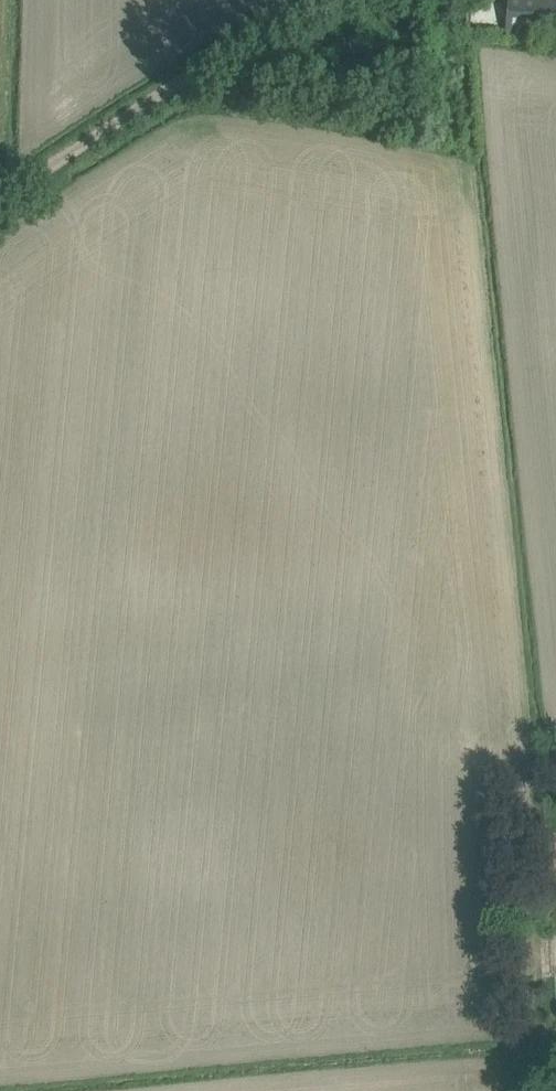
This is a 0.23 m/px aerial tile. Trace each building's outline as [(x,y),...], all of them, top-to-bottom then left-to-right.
[(505,33),(555,37),(555,0),(507,0),(505,33)]
